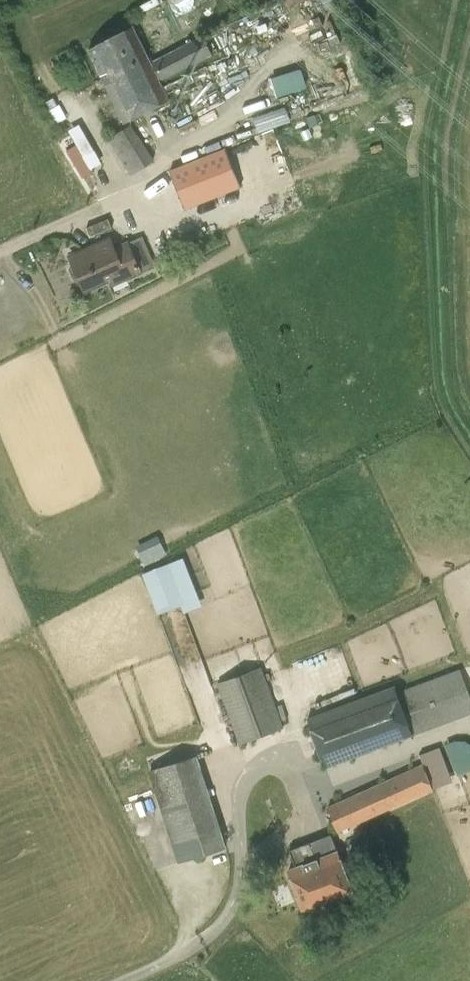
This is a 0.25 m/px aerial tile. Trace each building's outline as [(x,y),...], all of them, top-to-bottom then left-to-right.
[(203,36),(151,62),(133,26),(87,48),(124,123),(169,101),(160,81),(213,55),(203,36)] [(277,97),(307,87),(300,68),(271,78),(277,97)] [(288,108),(255,119),(259,131),(292,120),(288,108)] [(67,148),(81,176),(103,165),(82,123),(69,130),(76,144),(67,148)] [(155,161),(131,125),(108,140),(132,176),(155,161)] [(180,158),(184,166),(217,149),(209,135),(196,141),(200,148),(180,158)] [(194,212),(237,191),(216,151),(174,172),(194,212)] [(72,256),(74,262),(69,269),(74,279),(81,279),(87,290),(126,273),(128,278),(155,265),(143,237),(116,249),(112,238),(72,256)] [(185,612),(204,605),(186,556),(143,571),(159,614),(182,606),(185,612)] [(217,684),(239,745),(284,728),(262,667),(217,684)] [(307,718),(326,768),(469,714),(469,696),(460,669),(397,692),(394,685),(307,718)] [(447,743),(459,774),(469,770),(469,735),(447,743)] [(178,863),(227,847),(197,755),(148,771),(178,863)] [(327,806),(337,833),(433,790),(423,764),(327,806)] [(332,835),(290,850),(296,867),(291,870),(305,909),(353,892),(332,835)]
